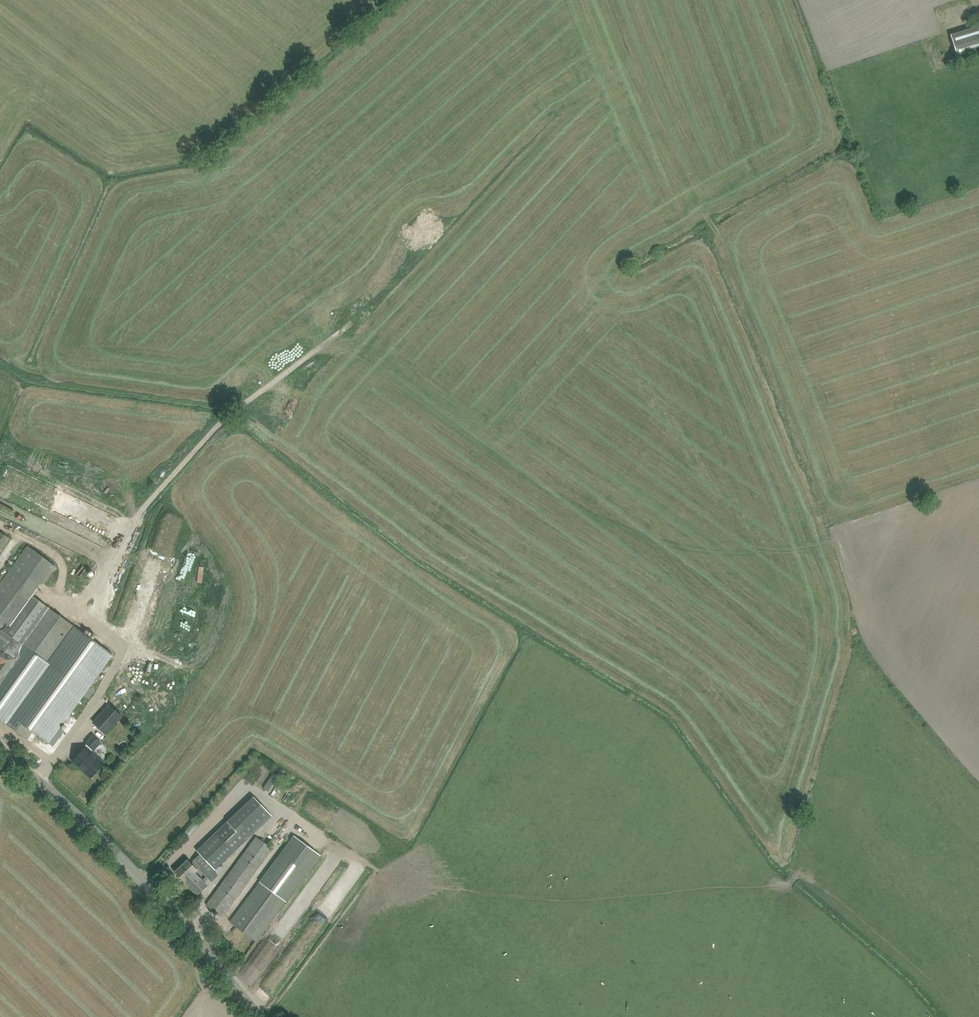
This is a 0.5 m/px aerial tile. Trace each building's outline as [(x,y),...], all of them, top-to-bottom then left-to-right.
[(951,35),(959,58),(978,52),(978,26),(951,35)] [(10,539),(0,531),(0,553),(10,539)] [(15,730),(28,739),(33,732),(49,743),(87,691),(113,654),(103,647),(81,631),(32,595),(41,583),(54,565),(28,546),(0,584),(0,719),(15,730)] [(106,735),(123,716),(110,704),(93,723),(106,735)] [(94,750),(101,742),(94,736),(87,743),(89,745),(87,747),(74,761),(91,778),(105,763),(91,751),(93,749),(94,750)] [(257,787),(263,791),(275,774),(269,770),(257,787)] [(254,797),(228,822),(198,851),(201,854),(193,862),(194,862),(192,863),(188,860),(176,872),(198,895),(208,886),(195,872),(198,870),(199,868),(212,881),(218,875),(214,871),(246,841),(273,816),(254,797)] [(257,941),(263,933),(321,855),(294,836),(231,922),(257,941)] [(223,916),(273,849),(257,837),(207,905),(223,916)]
